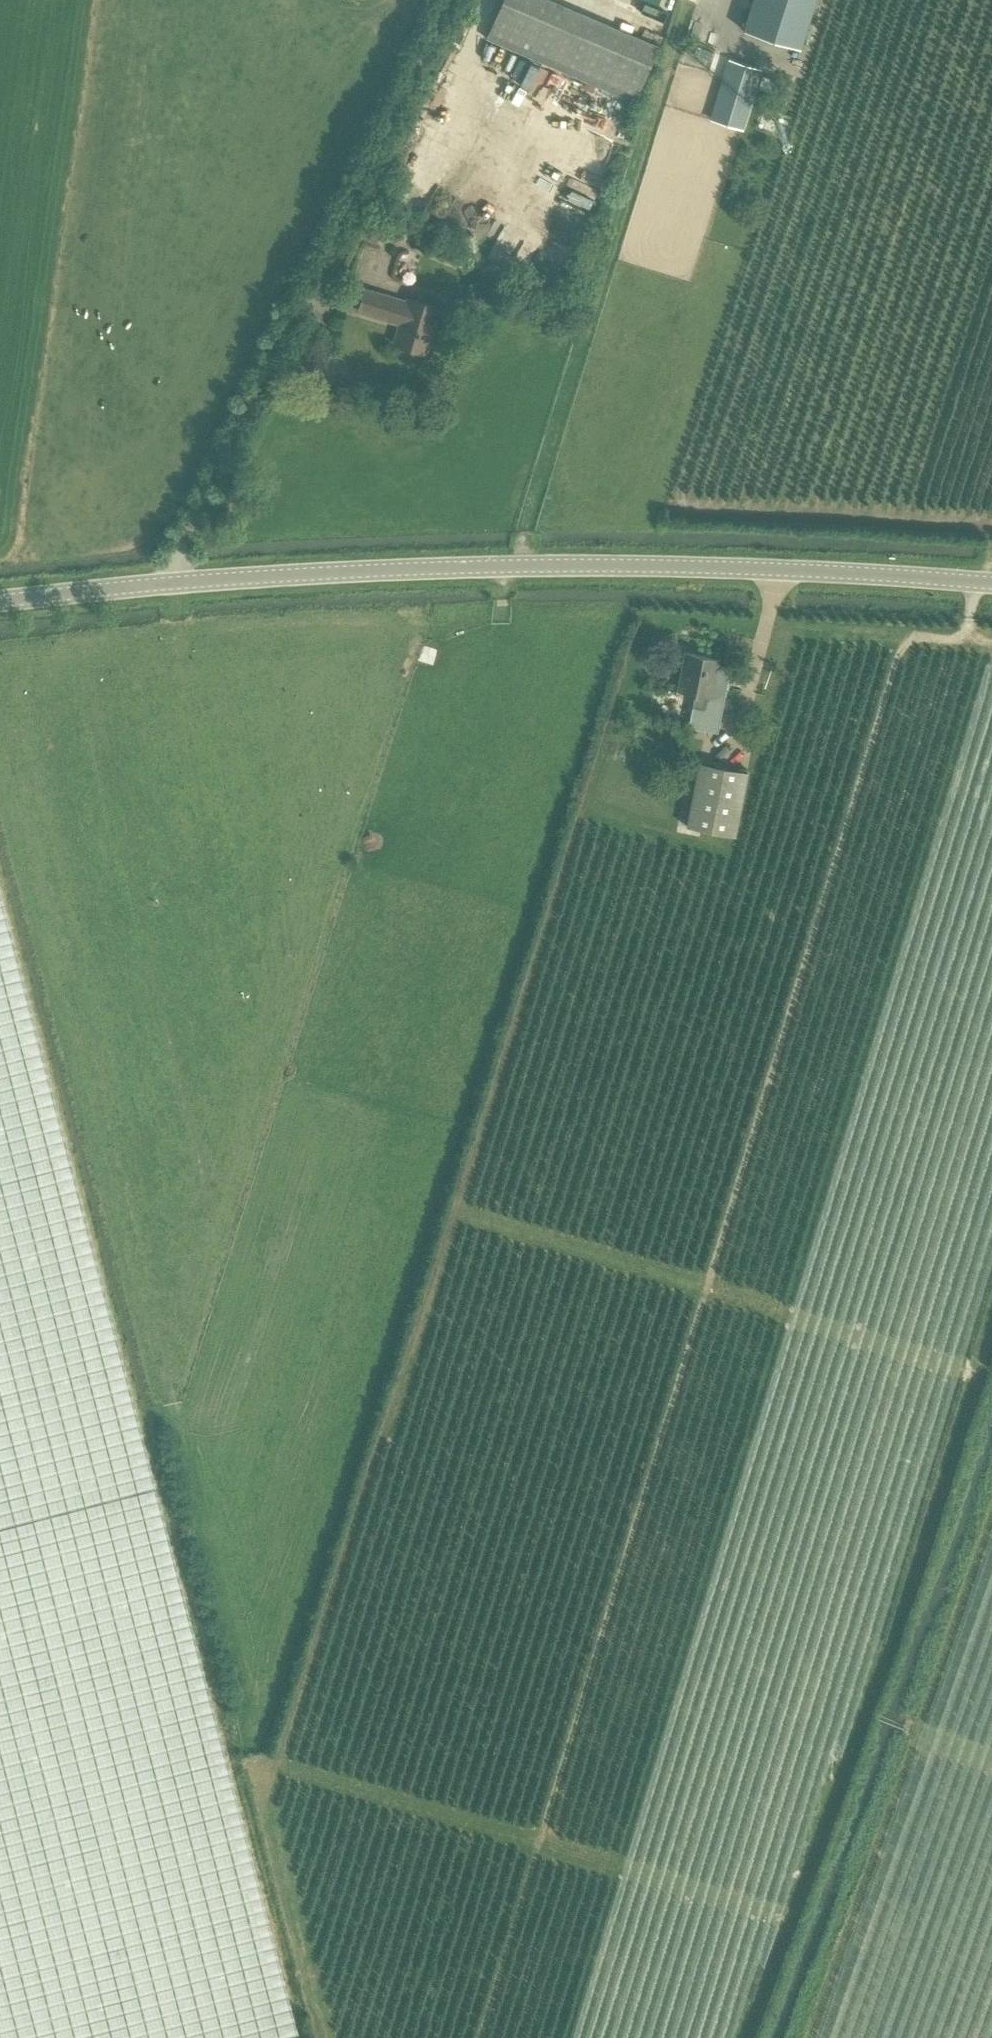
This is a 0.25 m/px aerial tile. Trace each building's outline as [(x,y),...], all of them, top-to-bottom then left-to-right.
[(633,102),(657,46),(550,0),(503,0),(486,38),(633,102)] [(799,48),(814,0),(753,0),(743,30),(799,48)] [(718,53),(714,71),(724,73),(728,55),(718,53)] [(747,127),(761,64),(727,57),(713,119),(747,127)] [(573,178),(565,199),(594,209),(602,188),(573,178)] [(364,290),(358,311),(400,323),(394,344),(425,353),(438,308),(408,298),(406,302),(364,290)] [(689,727),(717,733),(718,727),(730,667),(717,665),(718,659),(685,652),(677,691),(694,695),(688,727),(689,727)] [(686,826),(734,836),(747,772),(699,762),(686,826)] [(297,2033),(0,894),(0,2037),(279,2037),(297,2033)]
